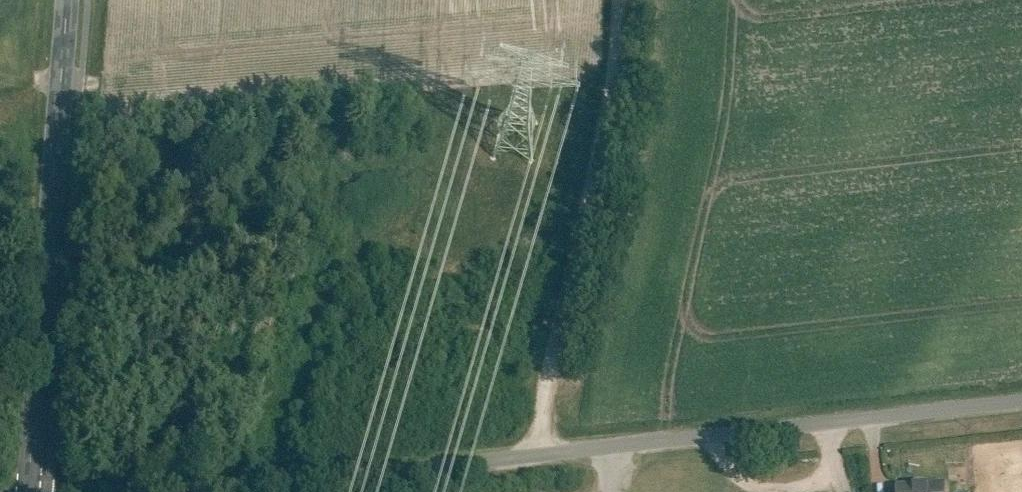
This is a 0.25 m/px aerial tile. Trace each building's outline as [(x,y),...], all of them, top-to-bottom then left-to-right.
[(953,482),(905,485),(906,491),(953,491),(953,482)]
